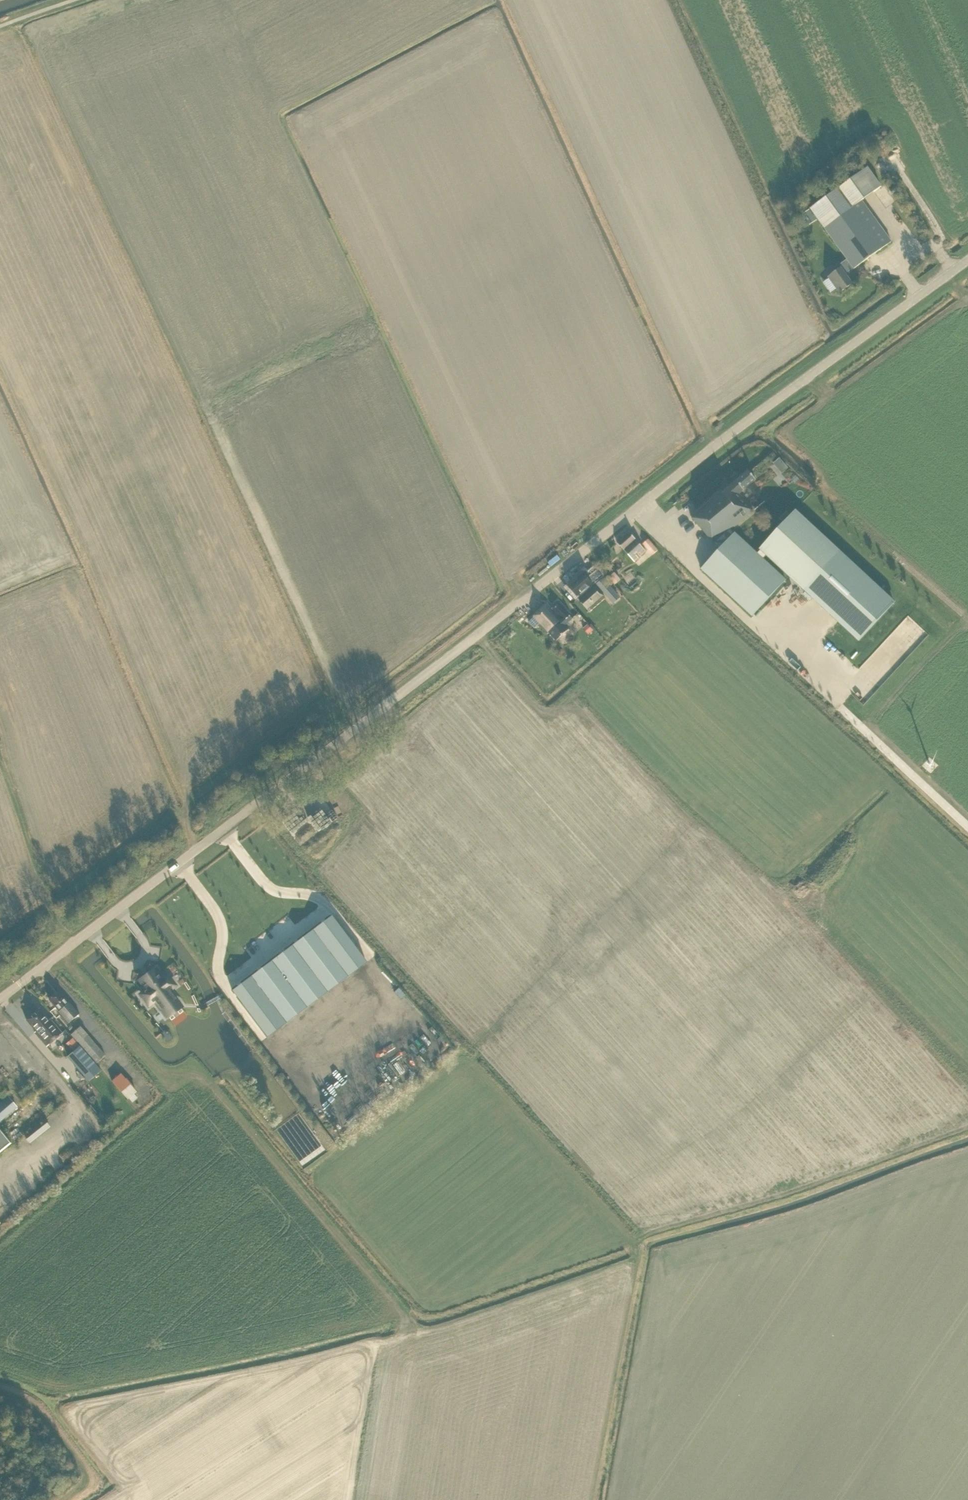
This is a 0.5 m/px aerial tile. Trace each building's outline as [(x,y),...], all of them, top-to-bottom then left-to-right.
[(898,144),(889,150),(891,153),(900,147),(898,144)] [(867,168),(810,209),(847,260),(835,268),(837,271),(828,278),(839,293),(852,284),(844,274),(853,268),(854,269),(891,242),(862,201),(881,187),(867,168)] [(780,458),(773,464),(777,468),(783,462),(780,458)] [(761,551),(758,554),(735,533),(729,527),(751,508),(739,494),(756,480),(748,471),(692,518),(713,542),(714,541),(720,548),(701,569),(753,616),(786,580),(764,559),(768,555),(860,640),(895,603),(795,511),(760,550),(761,551)] [(617,543),(623,549),(635,562),(646,551),(629,532),(617,543)] [(653,555),(658,550),(648,539),(643,544),(653,555)] [(616,574),(610,580),(615,585),(621,579),(616,574)] [(583,575),(578,579),(579,580),(570,588),(577,596),(595,581),(590,575),(586,578),(583,575)] [(601,589),(608,583),(603,578),(597,584),(601,589)] [(608,583),(601,589),(612,601),(619,596),(608,583)] [(578,599),(590,612),(605,599),(594,585),(578,599)] [(539,625),(548,634),(549,633),(556,641),(569,629),(566,625),(573,619),(558,603),(552,608),(548,605),(529,623),(534,628),(539,625)] [(884,647),(896,656),(919,625),(906,616),(884,647)] [(234,991),(270,1039),(370,963),(334,915),(234,991)] [(168,990),(174,985),(167,975),(160,980),(155,973),(142,983),(147,990),(141,995),(149,1004),(155,1000),(162,1009),(175,999),(168,990)] [(57,1012),(67,1024),(79,1014),(69,1002),(68,1003),(58,992),(49,1000),(58,1011),(57,1012)] [(393,998),(294,1073),(329,1119),(428,1044),(393,998)] [(34,1033),(46,1047),(62,1033),(50,1019),(48,1021),(38,1009),(26,1020),(36,1031),(34,1033)] [(71,1035),(82,1048),(96,1063),(105,1055),(80,1027),(71,1035)] [(88,1080),(100,1069),(80,1046),(67,1057),(88,1080)] [(132,1103),(138,1097),(135,1094),(137,1091),(118,1070),(109,1078),(132,1103)] [(8,1097),(0,1105),(0,1121),(16,1107),(8,1097)] [(10,1144),(0,1131),(0,1152),(10,1144)]
